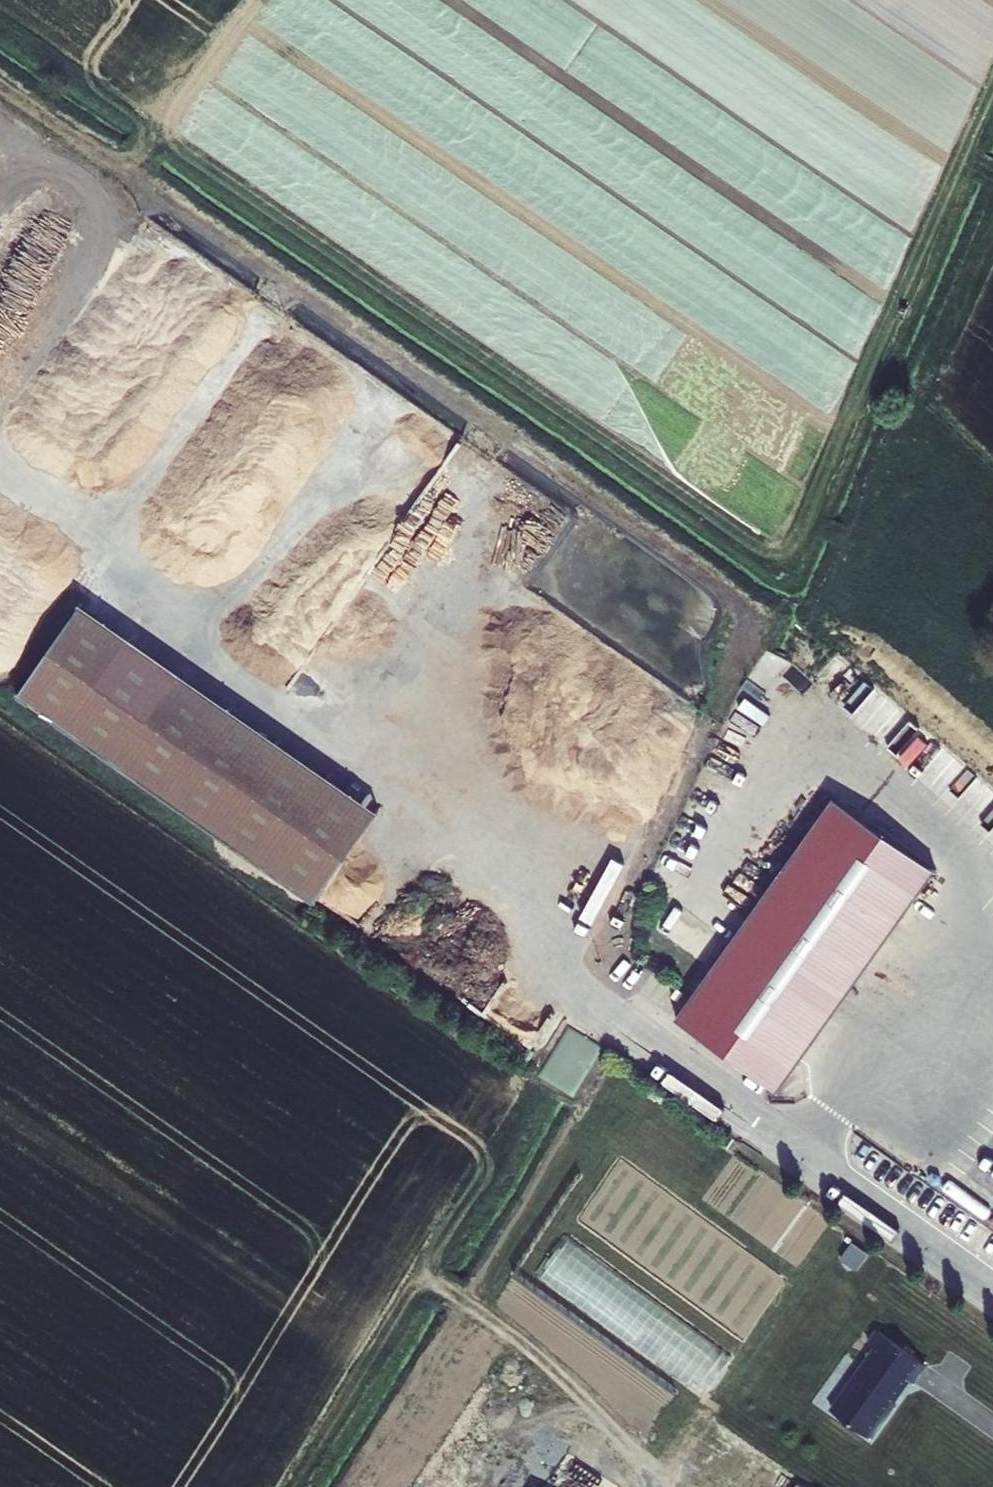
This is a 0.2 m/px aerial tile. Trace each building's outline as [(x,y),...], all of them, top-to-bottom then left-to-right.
[(384,813),(87,605),(25,696),(324,902),(384,813)] [(938,867),(836,794),(683,1021),(780,1089),(938,867)] [(734,1351),(572,1237),(541,1276),(705,1397),(734,1351)] [(924,1365),(877,1333),(871,1342),(878,1347),(832,1410),(871,1437),(884,1418),(882,1415),(911,1377),(916,1381),(924,1365)]
